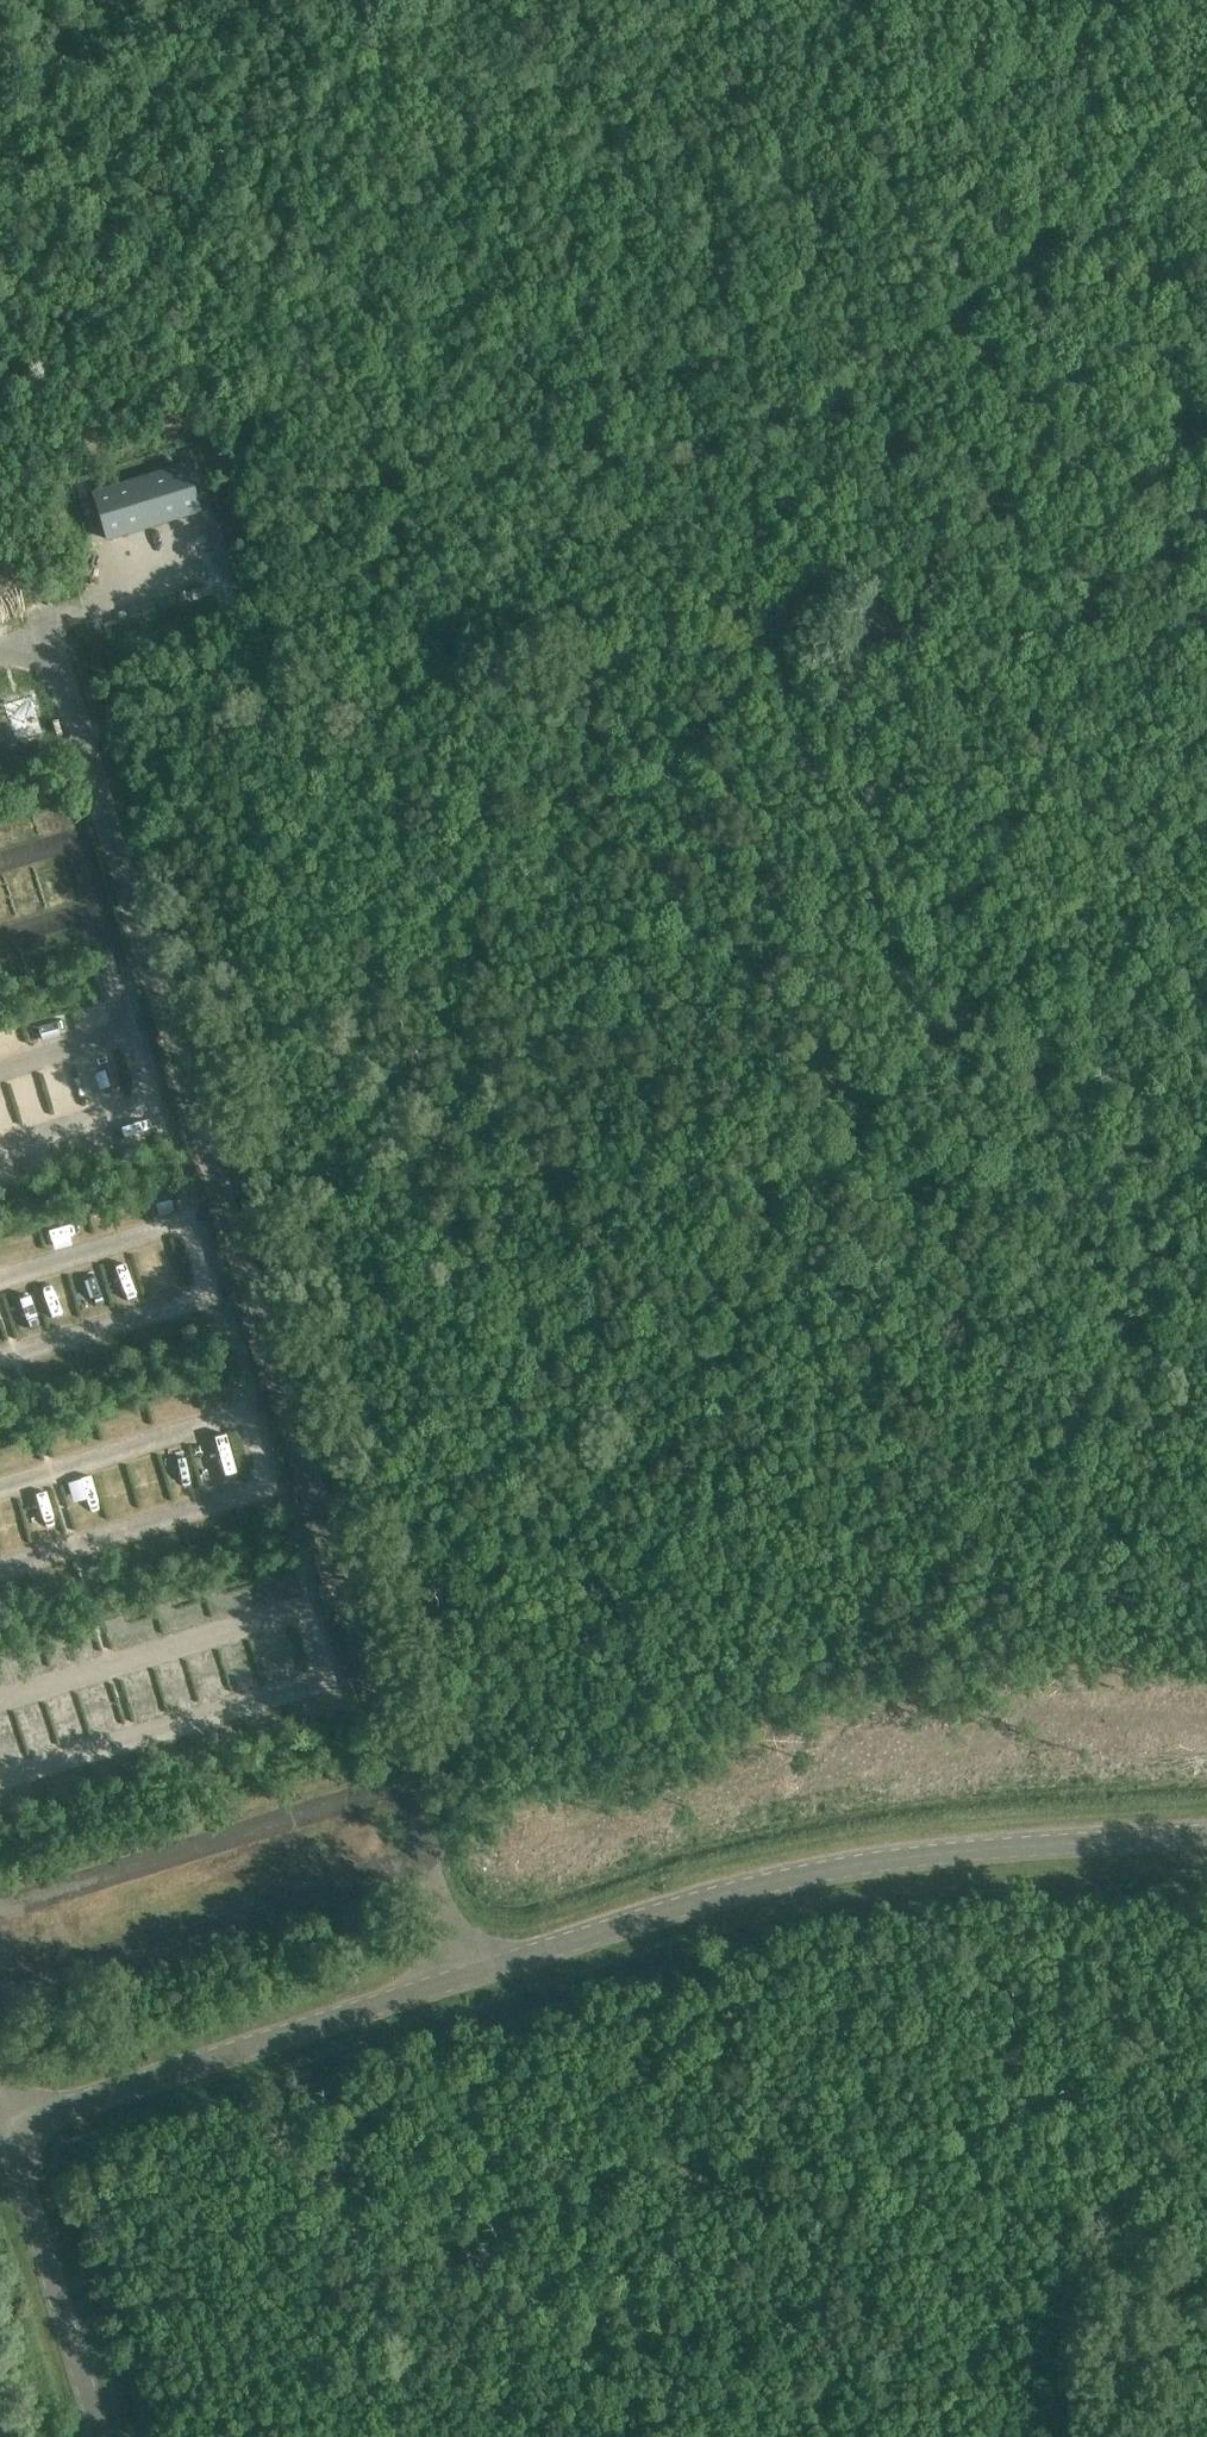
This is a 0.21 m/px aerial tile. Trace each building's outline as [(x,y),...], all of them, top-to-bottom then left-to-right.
[(184,466),(93,494),(107,539),(198,512),(184,466)] [(192,599),(205,595),(202,586),(189,590),(192,599)]
